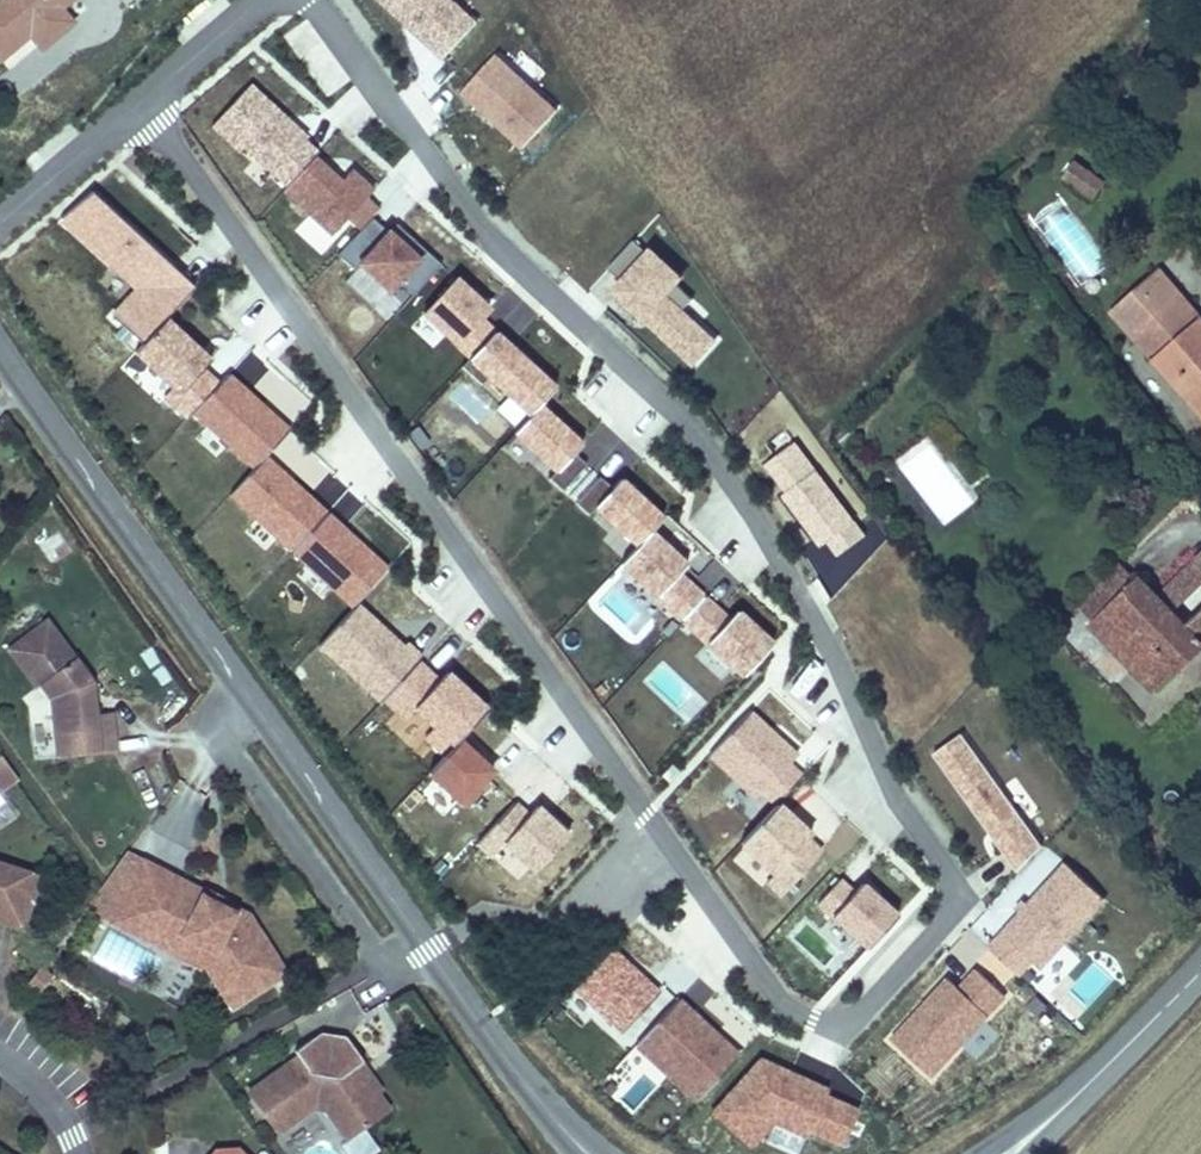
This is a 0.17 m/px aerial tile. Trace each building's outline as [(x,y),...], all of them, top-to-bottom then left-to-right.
[(47,45),(66,30),(54,15),(67,4),(64,0),(65,0),(0,0),(0,58),(25,38),(35,30),(47,45)] [(440,60),(479,19),(458,0),(375,0),(440,60)] [(302,21),(282,39),(320,83),(341,65),(302,21)] [(37,53),(47,45),(35,30),(25,38),(37,53)] [(520,150),(560,108),(496,48),(456,89),(520,150)] [(206,129),(330,235),(346,217),(358,227),(383,198),(348,168),(346,170),(246,83),(206,129)] [(1080,185),(1090,169),(1072,156),(1061,171),(1080,185)] [(1102,178),(1090,169),(1080,185),(1090,195),(1102,178)] [(167,313),(193,286),(90,187),(57,221),(127,289),(102,315),(135,347),(125,357),(199,428),(192,436),(215,458),(227,447),(249,468),(287,429),(211,355),(167,313)] [(397,282),(412,295),(436,267),(374,212),(338,251),(355,267),(343,280),(374,308),(397,282)] [(308,216),(297,229),(322,250),(333,237),(308,216)] [(719,338),(683,306),(698,289),(639,239),(600,284),(695,366),(719,338)] [(1152,270),(1106,317),(1148,360),(1146,362),(1199,418),(1200,416),(1200,323),(1152,270)] [(457,273),(418,311),(523,418),(512,430),(628,549),(618,559),(735,680),(769,647),(651,527),(664,515),(623,473),(614,482),(538,403),(556,386),(484,312),(490,307),(457,273)] [(254,519),(249,526),(284,556),(327,508),(264,453),(227,495),(254,519)] [(292,547),(344,603),(379,572),(327,515),(292,547)] [(57,529),(36,543),(50,564),(71,550),(57,529)] [(1071,607),(1089,626),(1108,607),(1150,648),(1131,667),(1155,693),(1200,647),(1200,611),(1184,627),(1169,612),(1200,580),(1200,556),(1155,600),(1116,561),(1071,607)] [(360,599),(316,645),(377,702),(421,656),(360,599)] [(1108,607),(1089,626),(1131,667),(1150,648),(1108,607)] [(50,701),(54,738),(67,737),(70,759),(113,755),(109,716),(92,717),(92,705),(83,694),(91,687),(47,624),(9,650),(36,690),(41,687),(50,701)] [(968,728),(935,748),(1007,869),(1040,850),(968,728)] [(67,737),(54,738),(56,759),(70,759),(67,737)] [(15,783),(4,767),(0,769),(0,793),(15,783)] [(111,924),(141,863),(122,854),(94,892),(81,909),(111,924)] [(985,947),(1028,983),(1104,892),(1062,857),(985,947)] [(208,954),(204,964),(231,1009),(284,973),(246,917),(222,903),(220,908),(201,898),(202,895),(141,863),(111,924),(148,943),(156,927),(208,954)] [(17,931),(34,879),(0,867),(0,926),(17,931)] [(848,868),(813,903),(830,919),(820,929),(851,960),(896,915),(848,868)] [(220,908),(222,903),(223,901),(204,890),(202,895),(201,898),(220,908)] [(201,969),(204,964),(208,954),(156,927),(148,943),(201,969)] [(1114,979),(1091,957),(1086,962),(1063,942),(1026,981),(1071,1024),(1114,979)] [(581,1027),(594,1013),(617,1035),(661,989),(613,944),(556,1003),(581,1027)] [(975,965),(956,985),(946,976),(887,1038),(930,1078),(1007,995),(975,965)] [(633,1045),(692,1102),(740,1053),(681,996),(633,1045)] [(382,1103),(369,1086),(350,1060),(356,1056),(337,1030),(319,1034),(293,1053),(297,1059),(247,1095),(277,1135),(319,1103),(341,1136),(382,1103)] [(745,1051),(713,1125),(757,1144),(768,1118),(840,1149),(861,1101),(745,1051)] [(350,1060),(369,1086),(375,1081),(356,1056),(350,1060)]
